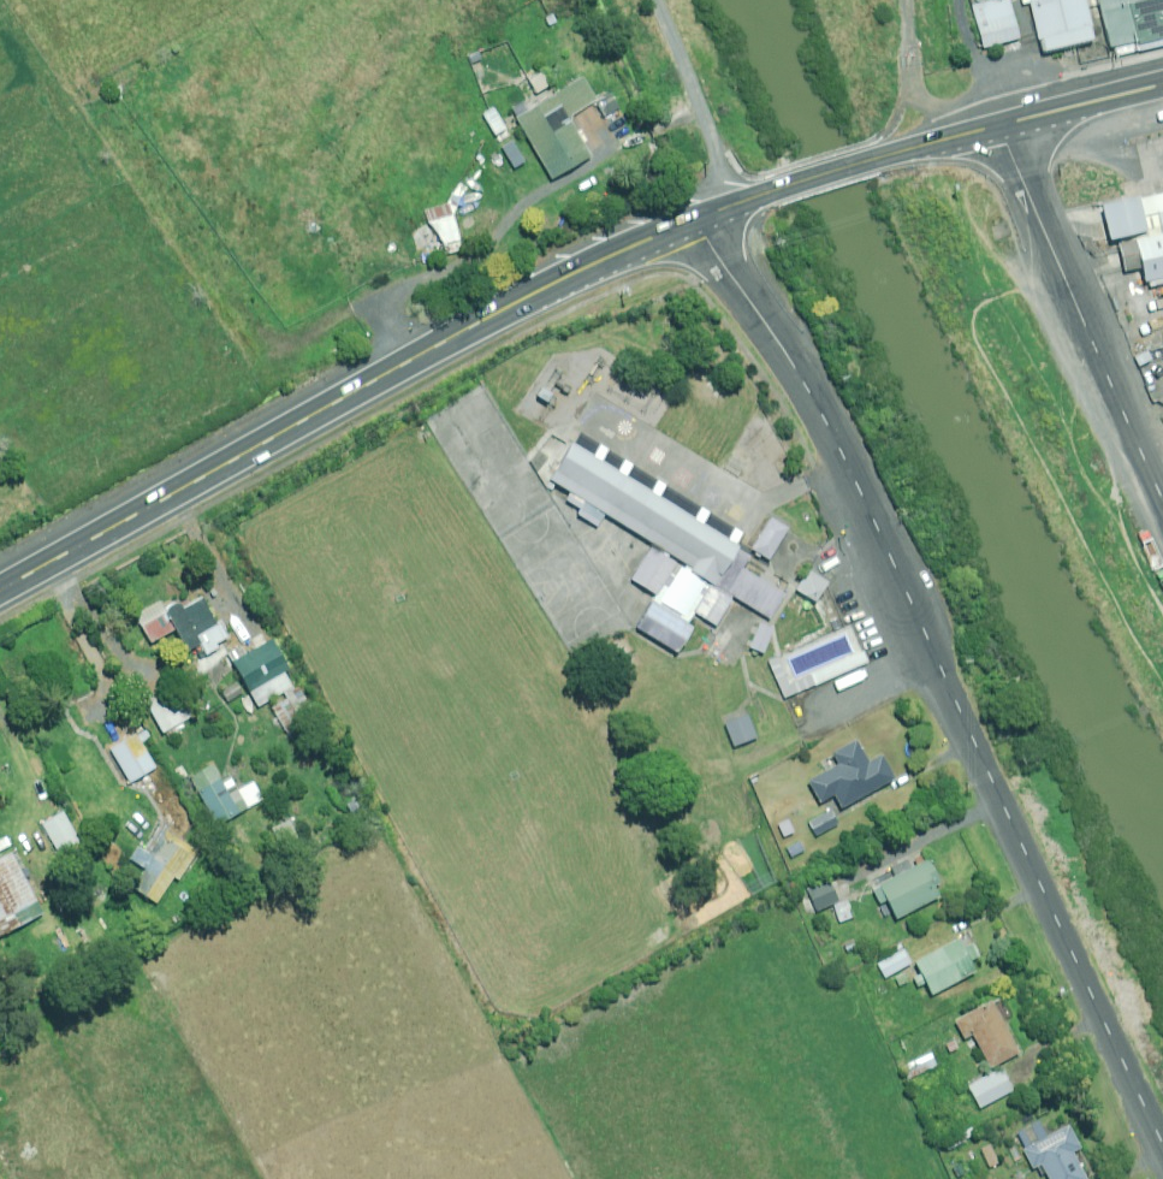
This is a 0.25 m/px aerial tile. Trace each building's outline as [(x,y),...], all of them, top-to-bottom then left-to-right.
[(978,45),(1014,34),(1004,0),(978,0),(965,4),(978,45)] [(1037,50),(1087,37),(1078,0),(1024,0),(1037,50)] [(1100,54),(1162,36),(1162,0),(1085,0),(1100,54)] [(547,27),(557,22),(552,13),(542,17),(532,23),(537,32),(547,27)] [(550,87),(541,72),(525,82),(533,97),(550,87)] [(595,102),(582,79),(517,117),(552,178),(588,157),(566,118),(595,102)] [(620,108),(615,99),(600,107),(605,116),(620,108)] [(505,130),(493,108),(482,115),(493,136),(505,130)] [(460,201),(470,187),(460,181),(451,194),(460,201)] [(1104,205),(1111,241),(1118,240),(1126,274),(1142,269),(1147,287),(1162,284),(1162,193),(1104,205)] [(448,217),(444,204),(425,209),(428,222),(437,257),(461,251),(452,216),(448,217)] [(1137,354),(1142,365),(1162,356),(1162,344),(1137,354)] [(564,367),(553,361),(534,398),(546,404),(564,367)] [(761,614),(783,580),(558,433),(535,467),(556,481),(548,494),(586,520),(595,506),(642,537),(619,572),(648,591),(630,619),(667,643),(690,608),(705,618),(723,589),(761,614)] [(788,529),(770,517),(749,549),(767,561),(788,529)] [(830,584),(808,571),(796,590),(817,604),(830,584)] [(189,652),(192,650),(198,659),(216,648),(215,645),(228,637),(219,623),(216,625),(199,599),(182,609),(178,602),(168,608),(162,597),(131,617),(149,646),(175,630),(189,652)] [(772,629),(759,624),(749,648),(763,653),(772,629)] [(290,668),(273,639),(231,663),(257,707),(291,687),(282,672),(290,668)] [(859,669),(853,656),(821,671),(827,684),(859,669)] [(229,704),(242,694),(232,681),(219,691),(229,704)] [(188,719),(173,691),(147,704),(161,732),(188,719)] [(761,735),(748,708),(724,719),(736,746),(761,735)] [(136,734),(109,749),(129,783),(155,768),(142,744),(152,739),(146,728),(136,734)] [(867,763),(855,740),(831,754),(837,765),(806,782),(818,803),(833,796),(840,809),(894,779),(881,755),(867,763)] [(220,784),(209,764),(188,777),(217,826),(262,799),(252,781),(236,791),(229,779),(220,784)] [(837,824),(829,810),(807,822),(814,836),(837,824)] [(79,843),(62,812),(41,824),(58,855),(79,843)] [(297,838),(287,819),(271,827),(280,846),(297,838)] [(196,851),(162,829),(147,853),(137,846),(129,859),(143,868),(130,888),(155,904),(173,877),(177,880),(196,851)] [(44,834),(35,838),(44,856),(52,852),(44,834)] [(804,850),(795,834),(781,842),(790,858),(804,850)] [(9,853),(0,858),(0,936),(41,914),(9,853)] [(896,919),(939,897),(932,884),(938,881),(928,860),(879,885),(870,889),(879,905),(887,901),(896,919)] [(814,913),(839,899),(826,876),(802,890),(814,913)] [(851,918),(846,901),(832,905),(838,922),(851,918)] [(925,984),(931,995),(974,972),(969,962),(979,956),(967,934),(914,963),(919,972),(909,977),(916,989),(925,984)] [(910,964),(900,947),(875,962),(884,978),(910,964)] [(1018,1053),(990,1001),(953,1021),(963,1039),(972,1035),(990,1068),(1018,1053)] [(936,1066),(930,1053),(900,1067),(906,1080),(936,1066)] [(1012,1092),(1000,1069),(968,1086),(979,1109),(1012,1092)] [(1068,1125),(1022,1150),(1032,1169),(1040,1165),(1047,1178),(1085,1178),(1070,1153),(1080,1148),(1068,1125)]
